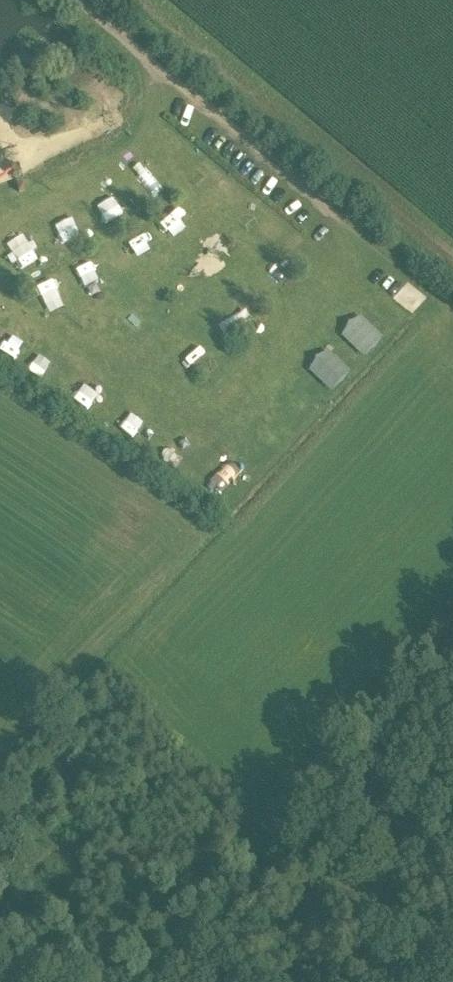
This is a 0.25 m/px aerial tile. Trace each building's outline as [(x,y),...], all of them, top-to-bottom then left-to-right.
[(183,195),(165,204),(177,226),(195,217),(183,195)] [(147,246),(165,235),(153,215),(135,226),(147,246)] [(107,225),(116,245),(129,238),(120,218),(107,225)] [(169,356),(196,375),(210,355),(183,336),(169,356)] [(29,361),(45,368),(53,350),(37,343),(29,361)] [(88,397),(95,379),(73,371),(66,390),(88,397)] [(137,435),(153,409),(135,398),(119,424),(137,435)]
